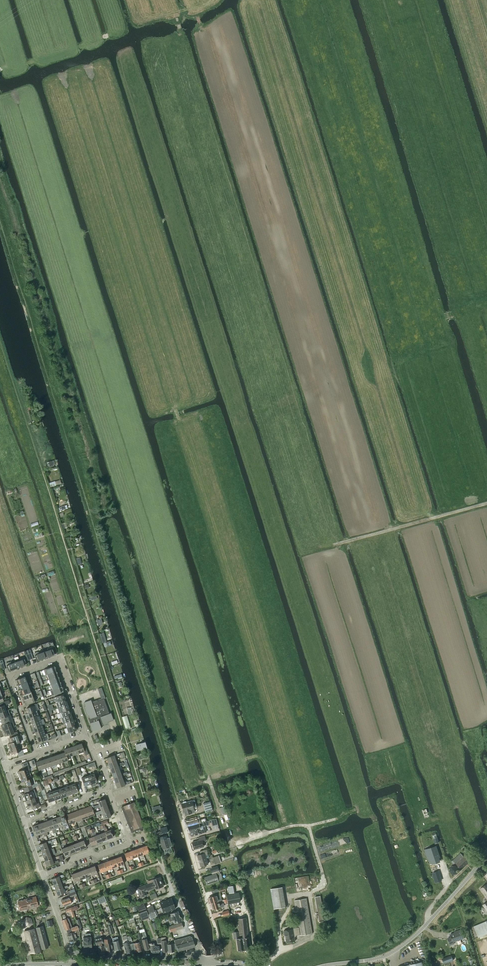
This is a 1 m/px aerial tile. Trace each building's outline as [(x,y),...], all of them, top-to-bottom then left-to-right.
[(52,648),(44,651),(47,658),(54,655),(52,648)] [(44,651),(37,654),(39,661),(47,658),(44,651)] [(19,659),(14,660),(15,662),(17,668),(26,664),(24,657),(19,659)] [(10,662),(5,664),(8,671),(17,668),(15,662),(14,660),(10,662)] [(54,666),(45,669),(47,674),(56,671),(54,666)] [(56,671),(47,674),(48,679),(58,676),(56,671)] [(25,676),(16,679),(18,685),(27,681),(25,676)] [(58,676),(48,679),(50,684),(60,681),(58,676)] [(27,681),(18,685),(20,690),(29,686),(27,681)] [(60,681),(50,684),(52,689),(61,686),(60,681)] [(29,686),(20,690),(22,695),(31,691),(29,686)] [(52,689),(50,690),(52,696),(63,691),(61,686),(52,689)] [(31,691),(22,695),(23,700),(33,697),(31,691)] [(64,694),(54,697),(56,703),(65,699),(64,694)] [(33,697),(23,700),(25,705),(35,702),(33,697)] [(65,699),(56,703),(57,708),(67,704),(65,699)] [(84,703),(85,706),(84,707),(87,715),(88,714),(89,718),(88,718),(89,721),(90,723),(89,723),(91,726),(93,731),(101,728),(100,726),(103,725),(108,723),(107,722),(113,720),(111,713),(109,713),(104,699),(99,700),(98,701),(97,700),(91,702),(91,700),(84,703)] [(6,711),(4,705),(10,703),(8,700),(0,703),(0,713),(6,711)] [(34,705),(26,708),(28,713),(36,710),(39,710),(36,703),(34,704),(34,705)] [(67,704),(57,708),(59,713),(61,712),(69,709),(67,704)] [(61,712),(59,713),(61,718),(63,717),(71,714),(69,709),(61,712)] [(0,713),(0,719),(4,717),(5,720),(11,718),(10,715),(8,710),(6,711),(0,713)] [(63,717),(61,718),(63,723),(65,722),(73,719),(71,714),(63,717)] [(6,723),(1,725),(1,727),(3,731),(12,727),(14,727),(12,722),(11,718),(5,720),(6,723)] [(75,724),(67,727),(68,733),(76,730),(75,724)] [(12,727),(3,731),(5,736),(10,734),(11,737),(18,735),(17,731),(14,733),(12,727)] [(45,734),(37,737),(39,742),(47,739),(49,738),(47,733),(45,734)] [(13,742),(8,744),(10,749),(19,745),(18,743),(20,742),(21,740),(19,735),(18,735),(11,737),(13,742)] [(144,742),(136,744),(138,750),(145,748),(146,748),(144,742)] [(82,743),(76,745),(79,753),(83,752),(84,755),(88,754),(85,745),(83,746),(82,743)] [(19,745),(10,749),(11,754),(16,752),(16,753),(18,754),(19,757),(24,755),(24,753),(23,750),(21,750),(19,745)] [(76,745),(70,747),(73,755),(79,753),(76,745)] [(64,749),(65,752),(67,757),(73,755),(70,747),(64,749)] [(65,752),(59,754),(62,762),(68,760),(67,757),(65,752)] [(59,754),(53,756),(56,764),(62,762),(59,754)] [(53,756),(48,758),(51,766),(56,764),(53,756)] [(48,758),(42,760),(45,768),(51,766),(48,758)] [(36,762),(39,770),(45,768),(42,760),(36,762)] [(29,773),(27,768),(29,768),(28,765),(22,767),(23,770),(18,772),(20,777),(29,773)] [(29,773),(20,777),(21,782),(24,781),(26,786),(36,783),(33,777),(32,778),(30,773),(29,773)] [(88,775),(92,786),(96,785),(95,782),(97,781),(94,773),(88,775)] [(92,786),(88,775),(87,776),(86,775),(84,775),(84,777),(81,778),(84,786),(86,785),(87,788),(92,786)] [(117,788),(125,785),(123,780),(115,783),(117,788)] [(69,785),(72,794),(78,791),(75,783),(69,785)] [(26,801),(35,798),(34,797),(37,796),(32,785),(25,787),(27,793),(24,794),(26,801)] [(63,787),(66,796),(72,794),(69,785),(63,787)] [(57,789),(60,798),(66,796),(63,787),(57,789)] [(52,791),(55,800),(60,798),(57,789),(52,791)] [(55,800),(52,791),(46,793),(49,802),(55,800)] [(37,803),(35,798),(26,801),(25,801),(26,804),(27,804),(28,807),(31,806),(32,809),(40,806),(38,803),(37,803)] [(93,810),(100,807),(107,805),(105,799),(101,800),(100,798),(95,800),(96,802),(98,801),(99,804),(92,807),(93,810)] [(183,802),(182,803),(181,804),(183,812),(184,811),(185,815),(194,812),(193,808),(196,807),(194,800),(186,802),(185,801),(183,802)] [(202,803),(205,812),(212,810),(210,801),(202,803)] [(140,827),(144,825),(134,802),(122,807),(127,820),(130,819),(134,829),(137,828),(138,830),(141,829),(140,827)] [(107,805),(100,807),(101,810),(95,812),(96,815),(100,814),(102,813),(109,810),(107,805)] [(95,815),(93,810),(92,807),(91,806),(85,808),(88,817),(95,815)] [(85,808),(78,810),(82,820),(88,817),(85,808)] [(78,810),(72,813),(76,822),(82,820),(78,810)] [(109,810),(102,813),(104,819),(111,816),(109,810)] [(59,816),(64,829),(66,828),(65,825),(68,824),(64,813),(62,814),(62,815),(59,816)] [(72,813),(66,815),(69,824),(76,822),(72,813)] [(58,827),(54,816),(53,817),(53,818),(50,820),(55,833),(57,832),(56,828),(58,827)] [(64,829),(59,816),(57,817),(56,816),(54,816),(58,827),(61,826),(62,830),(64,829)] [(187,826),(189,825),(201,822),(206,821),(205,818),(200,819),(198,820),(197,818),(185,821),(187,826)] [(48,821),(47,819),(45,820),(49,831),(52,830),(53,833),(55,833),(50,820),(48,821)] [(49,831),(45,820),(44,820),(44,822),(41,823),(46,836),(48,835),(47,832),(49,831)] [(208,824),(207,820),(206,821),(201,822),(189,825),(190,830),(205,826),(204,825),(208,824)] [(46,836),(41,823),(39,824),(38,822),(36,823),(40,834),(43,833),(44,837),(46,836)] [(40,834),(36,823),(35,823),(35,825),(32,826),(36,836),(37,839),(39,838),(38,835),(40,834)] [(189,836),(206,832),(205,826),(190,830),(188,830),(189,836)] [(106,828),(104,829),(105,831),(108,839),(113,836),(112,834),(115,834),(113,831),(111,832),(111,830),(110,829),(107,830),(106,828)] [(92,837),(88,838),(91,845),(97,843),(96,841),(94,836),(92,832),(91,829),(89,830),(90,833),(92,837)] [(105,831),(99,834),(102,841),(108,839),(105,831)] [(96,835),(94,836),(96,841),(97,843),(102,841),(99,834),(96,835)] [(166,835),(159,837),(160,840),(163,849),(164,848),(164,849),(168,848),(168,847),(169,847),(169,846),(171,846),(169,837),(167,838),(166,835)] [(206,840),(205,835),(198,837),(199,840),(192,842),(194,849),(204,846),(203,841),(206,840)] [(84,840),(78,842),(81,849),(86,847),(84,840)] [(46,842),(39,844),(41,850),(48,847),(47,844),(46,842)] [(78,842),(72,844),(75,851),(81,849),(78,842)] [(72,844),(67,846),(70,853),(75,851),(72,844)] [(147,845),(141,847),(144,854),(149,852),(147,845)] [(67,846),(61,848),(64,856),(70,853),(67,846)] [(48,847),(41,850),(43,855),(50,852),(49,850),(48,847)] [(141,847),(135,849),(138,856),(144,854),(141,847)] [(436,848),(426,852),(428,859),(431,858),(433,865),(440,862),(438,856),(439,856),(436,848)] [(135,849),(130,851),(132,858),(138,856),(135,849)] [(200,854),(197,855),(200,866),(208,863),(205,856),(208,855),(206,849),(199,851),(200,854)] [(124,853),(127,860),(132,858),(130,851),(124,853)] [(50,852),(43,855),(45,861),(52,858),(50,852)] [(471,860),(466,854),(464,856),(460,853),(453,860),(462,869),(471,860)] [(121,856),(115,858),(118,866),(124,864),(121,856)] [(52,858),(45,861),(47,866),(54,863),(59,862),(58,860),(55,861),(53,861),(52,858)] [(115,858),(109,860),(112,868),(118,866),(115,858)] [(109,860),(104,862),(106,870),(112,868),(109,860)] [(97,865),(100,872),(106,870),(104,862),(97,865)] [(95,866),(89,868),(92,876),(98,873),(95,866)] [(89,868),(83,870),(86,878),(92,876),(89,868)] [(83,870),(77,872),(80,880),(86,878),(83,870)] [(211,872),(212,875),(204,877),(206,884),(223,879),(221,873),(220,873),(219,870),(213,871),(211,872)] [(71,874),(74,882),(80,880),(77,872),(71,874)] [(438,872),(433,873),(436,882),(441,880),(438,872)] [(52,879),(54,884),(61,882),(59,876),(52,879)] [(123,881),(121,877),(116,879),(105,882),(106,886),(123,881)] [(153,887),(154,888),(155,888),(156,889),(164,886),(160,877),(152,880),(153,881),(148,883),(149,886),(153,885),(154,887),(153,887)] [(54,884),(56,890),(63,887),(61,882),(54,884)] [(149,886),(148,883),(136,887),(140,898),(147,895),(146,891),(154,888),(153,887),(154,887),(153,885),(149,886)] [(58,895),(65,892),(63,887),(56,890),(58,895)] [(274,909),(286,907),(283,887),(271,889),(274,909)] [(226,895),(228,904),(240,901),(239,893),(226,895)] [(210,903),(222,900),(221,897),(220,894),(208,897),(210,903)] [(17,901),(20,911),(38,906),(36,896),(17,901)] [(319,922),(325,921),(321,896),(315,897),(319,922)] [(64,906),(72,903),(69,897),(61,900),(64,906)] [(171,898),(159,902),(161,908),(173,903),(171,898)] [(300,935),(313,933),(307,898),(294,900),(299,927),(293,928),(293,929),(284,930),(285,936),(286,935),(287,942),(295,941),(294,935),(300,934),(300,935)] [(222,900),(210,903),(212,910),(224,906),(223,903),(219,904),(219,901),(222,900)] [(173,903),(161,908),(163,913),(175,909),(173,903)] [(72,917),(75,916),(73,911),(72,907),(65,909),(66,912),(70,911),(72,917)] [(141,918),(148,915),(146,910),(139,912),(141,918)] [(170,914),(171,916),(168,916),(170,921),(172,920),(174,923),(181,920),(182,919),(181,917),(180,917),(178,911),(170,914)] [(33,923),(32,918),(26,916),(22,920),(24,926),(29,927),(33,923)] [(0,919),(0,929),(2,928),(2,929),(10,928),(7,917),(0,919)] [(250,949),(248,937),(249,937),(247,917),(237,919),(239,931),(232,932),(233,939),(236,938),(238,951),(250,949)] [(68,918),(63,920),(62,920),(65,930),(66,930),(67,933),(71,931),(71,932),(74,931),(79,929),(78,925),(72,927),(70,922),(69,918),(68,918)] [(474,926),(478,938),(486,934),(486,921),(474,926)] [(48,947),(43,926),(36,928),(42,949),(48,947)] [(40,951),(34,928),(24,931),(30,953),(40,951)] [(77,939),(76,936),(78,935),(79,935),(80,935),(80,932),(79,929),(74,931),(72,932),(68,934),(70,941),(77,939)] [(450,934),(451,937),(448,938),(450,945),(454,944),(453,942),(464,938),(461,929),(454,932),(455,933),(450,934)] [(123,943),(126,953),(132,953),(126,935),(127,935),(126,933),(121,935),(122,936),(122,937),(123,941),(122,942),(123,943)] [(85,940),(83,941),(84,948),(91,947),(90,934),(85,935),(85,940)] [(189,935),(184,937),(174,940),(175,943),(176,945),(177,951),(178,951),(195,946),(193,940),(192,937),(189,935)] [(103,943),(101,937),(94,938),(96,945),(98,945),(98,946),(98,953),(105,953),(104,946),(102,946),(102,944),(103,943)] [(118,937),(112,938),(113,941),(115,950),(116,950),(118,950),(119,949),(121,948),(119,940),(118,940),(118,937)] [(110,938),(102,939),(103,942),(104,942),(105,948),(105,947),(106,952),(109,951),(110,952),(111,951),(112,950),(113,950),(111,941),(111,942),(110,938)] [(134,944),(130,945),(133,952),(136,952),(138,952),(139,952),(140,951),(142,950),(140,942),(134,943),(134,944)] [(176,945),(175,943),(173,943),(167,944),(168,952),(171,952),(174,952),(174,951),(177,951),(176,945)] [(150,949),(150,948),(151,953),(160,953),(159,946),(156,947),(156,946),(155,944),(154,944),(150,945),(150,949)] [(452,956),(442,959),(444,964),(453,960),(452,956)]
